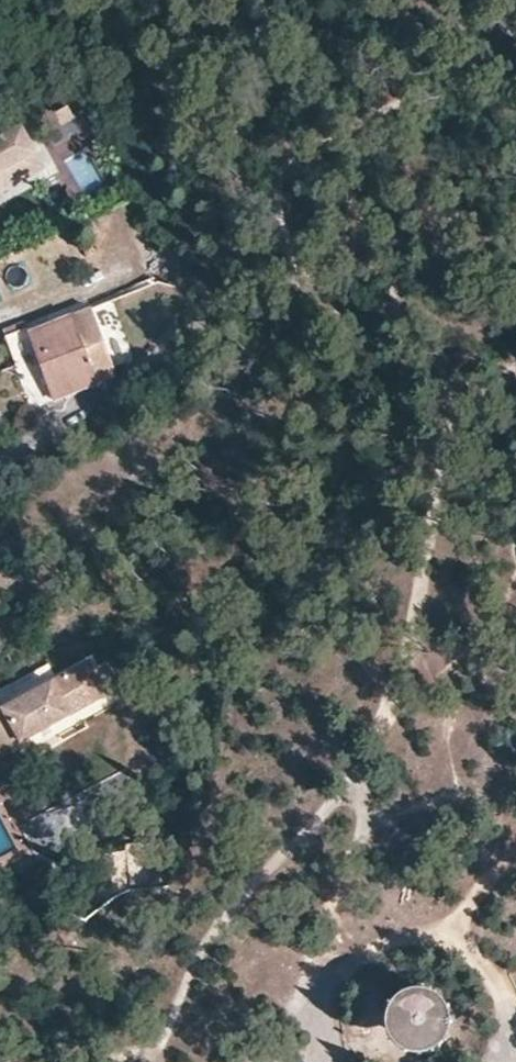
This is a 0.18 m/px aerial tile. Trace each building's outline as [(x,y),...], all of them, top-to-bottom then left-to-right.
[(74,119),(68,105),(50,114),(57,128),(74,119)] [(49,174),(16,118),(0,127),(0,203),(49,174)] [(92,311),(31,336),(40,359),(27,364),(19,367),(36,410),(78,393),(118,377),(92,311)] [(40,359),(31,336),(13,343),(27,364),(40,359)] [(27,364),(13,343),(10,344),(19,367),(27,364)] [(89,664),(56,681),(67,701),(83,693),(87,701),(89,705),(90,706),(91,706),(106,698),(107,698),(108,697),(108,696),(107,695),(92,664),(91,664),(90,664),(89,664)] [(13,747),(68,717),(65,712),(61,704),(67,701),(56,681),(17,701),(1,709),(0,708),(0,721),(13,747)] [(83,693),(67,701),(72,710),(87,701),(83,693)] [(72,710),(67,701),(61,704),(65,712),(72,710)] [(13,747),(0,721),(0,753),(13,747)] [(441,1026),(435,1016),(425,1008),(414,1004),(402,1005),(391,1010),(382,1018),(377,1030),(377,1042),(381,1053),(388,1061),(430,1061),(433,1060),(440,1050),(442,1038),(441,1026)]
